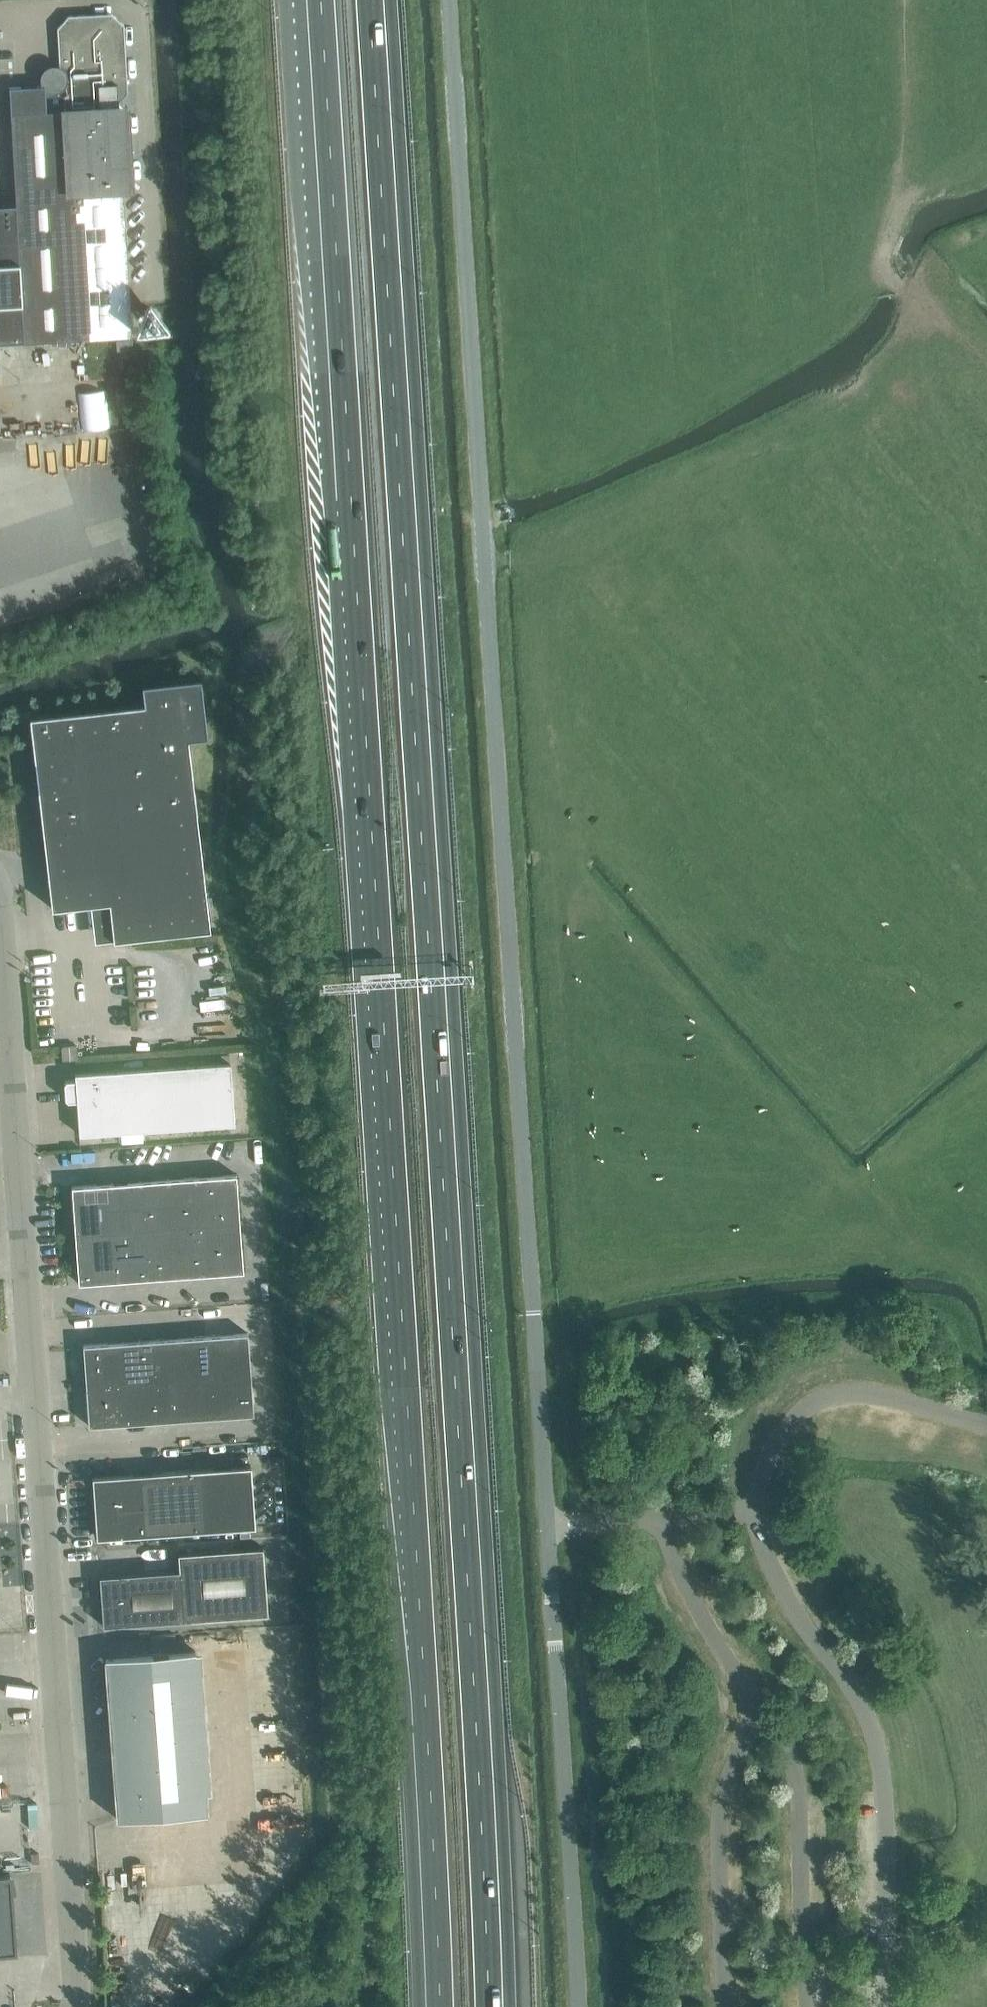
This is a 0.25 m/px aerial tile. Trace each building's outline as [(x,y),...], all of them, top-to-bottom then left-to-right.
[(44,85),(9,87),(10,113),(14,195),(15,205),(15,209),(23,342),(131,335),(131,332),(118,103),(131,92),(127,24),(115,13),(68,16),(56,28),(59,68),(44,85)] [(3,206),(0,206),(0,343),(23,342),(15,205),(3,206)] [(188,738),(207,736),(201,677),(142,683),(144,703),(30,716),(51,908),(109,901),(113,939),(209,928),(188,738)] [(61,1046),(61,1055),(62,1059),(77,1058),(76,1045),(61,1046)] [(76,1099),(79,1134),(234,1123),(230,1062),(74,1072),(75,1079),(67,1080),(64,1084),(65,1096),(69,1100),(76,1099)] [(198,1225),(208,1224),(238,1222),(235,1174),(194,1176),(198,1225)] [(177,1227),(198,1225),(194,1176),(166,1178),(170,1227),(177,1227)] [(142,1229),(147,1229),(170,1227),(166,1178),(138,1180),(142,1229)] [(111,1182),(114,1231),(142,1229),(138,1180),(111,1182)] [(74,1234),(114,1231),(111,1182),(70,1185),(74,1234)] [(208,1224),(198,1225),(201,1274),(242,1271),(238,1222),(208,1224)] [(198,1225),(177,1227),(170,1227),(173,1276),(201,1274),(198,1225)] [(147,1229),(142,1229),(145,1278),(173,1276),(170,1227),(147,1229)] [(114,1231),(118,1280),(145,1278),(142,1229),(114,1231)] [(114,1231),(74,1234),(77,1282),(118,1280),(114,1231)] [(207,1335),(210,1375),(250,1373),(247,1332),(207,1335)] [(182,1378),(210,1375),(207,1335),(179,1337),(182,1378)] [(154,1380),(182,1378),(179,1337),(151,1339),(154,1380)] [(123,1341),(126,1382),(154,1380),(151,1339),(123,1341)] [(85,1384),(126,1382),(123,1341),(82,1344),(85,1384)] [(210,1375),(213,1416),(253,1413),(250,1373),(210,1375)] [(213,1416),(210,1375),(182,1378),(185,1418),(213,1416)] [(154,1380),(157,1420),(185,1418),(182,1378),(154,1380)] [(126,1382),(129,1422),(157,1420),(154,1380),(126,1382)] [(126,1382),(85,1384),(88,1425),(129,1422),(126,1382)] [(193,1469),(92,1476),(96,1537),(197,1530),(255,1526),(250,1465),(193,1469)] [(99,1575),(103,1625),(267,1613),(262,1546),(178,1552),(179,1569),(99,1575)] [(195,1650),(105,1657),(117,1818),(207,1812),(195,1650)] [(15,1950),(9,1875),(0,1875),(0,1951),(15,1950)]
